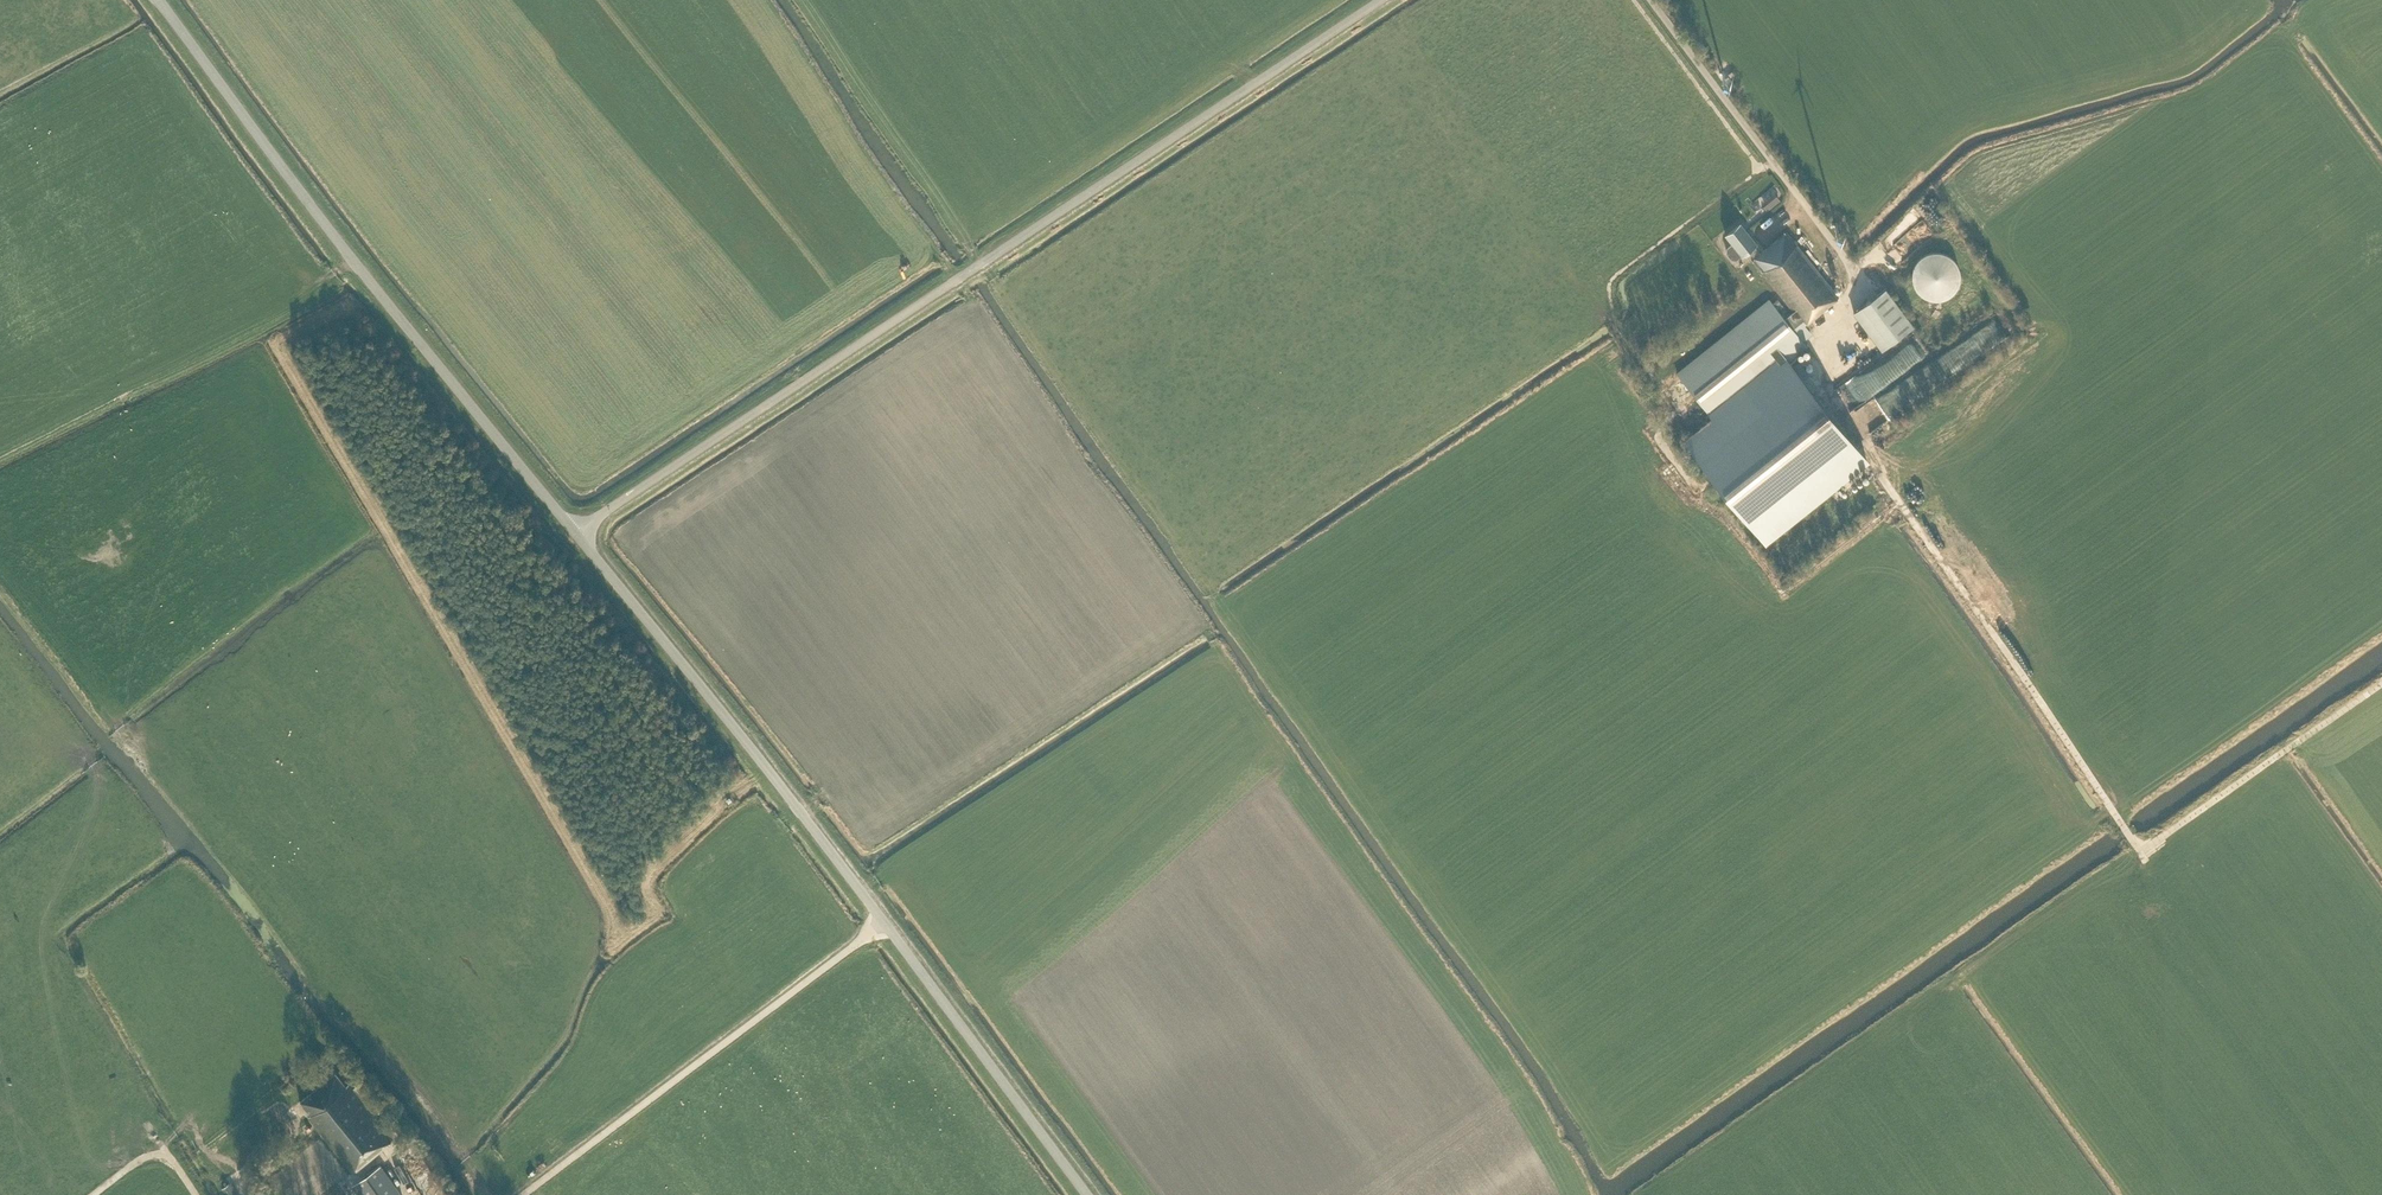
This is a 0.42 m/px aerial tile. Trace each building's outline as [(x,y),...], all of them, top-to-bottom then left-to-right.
[(1724,80),(1732,90),(1737,87),(1729,77),(1724,80)] [(1774,193),(1769,198),(1775,204),(1780,200),(1774,193)] [(1839,296),(1787,232),(1760,253),(1754,246),(1757,244),(1741,223),(1726,235),(1733,244),(1728,248),(1727,252),(1732,258),(1737,259),(1742,255),(1743,255),(1747,252),(1753,259),(1752,260),(1794,310),(1794,311),(1802,321),(1805,324),(1839,296)] [(1942,249),(1940,249),(1938,249),(1936,249),(1935,249),(1932,249),(1930,250),(1929,250),(1926,251),(1925,252),(1923,253),(1922,254),(1920,255),(1919,256),(1918,257),(1917,259),(1916,260),(1915,262),(1914,263),(1913,265),(1913,267),(1912,268),(1912,270),(1912,272),(1912,273),(1912,274),(1912,275),(1912,277),(1912,279),(1912,281),(1913,282),(1914,284),(1914,286),(1915,287),(1916,289),(1917,290),(1918,291),(1919,292),(1921,294),(1923,295),(1925,297),(1928,298),(1929,298),(1931,299),(1933,299),(1935,299),(1936,299),(1938,299),(1940,299),(1942,299),(1943,299),(1945,298),(1947,298),(1948,297),(1951,296),(1953,294),(1954,293),(1955,292),(1956,290),(1958,288),(1959,287),(1960,285),(1960,284),(1961,283),(1961,281),(1962,279),(1962,277),(1962,275),(1962,274),(1962,272),(1962,271),(1962,269),(1961,267),(1961,265),(1960,264),(1959,262),(1959,261),(1958,259),(1957,258),(1955,257),(1954,255),(1952,254),(1950,252),(1948,251),(1947,251),(1945,250),(1943,249),(1942,249)] [(1915,326),(1910,320),(1886,288),(1854,312),(1883,350),(1915,326)] [(1770,300),(1677,375),(1708,413),(1707,413),(1711,417),(1682,440),(1718,485),(1765,544),(1869,461),(1813,391),(1819,386),(1803,366),(1800,362),(1799,361),(1793,367),(1789,362),(1808,347),(1804,342),(1793,328),(1802,321),(1794,311),(1794,310),(1790,314),(1785,318),(1773,303),(1770,300)] [(1875,361),(1889,382),(1927,357),(1913,335),(1875,361)] [(349,1083),(347,1085),(336,1072),(301,1101),(311,1113),(309,1116),(354,1171),(374,1155),(390,1142),(394,1138),(404,1131),(362,1081),(353,1088),(349,1083)] [(158,1140),(163,1136),(153,1122),(148,1125),(158,1140)] [(382,1167),(358,1184),(366,1194),(402,1194),(382,1167)] [(222,1187),(227,1194),(233,1194),(235,1194),(228,1183),(222,1187)]
